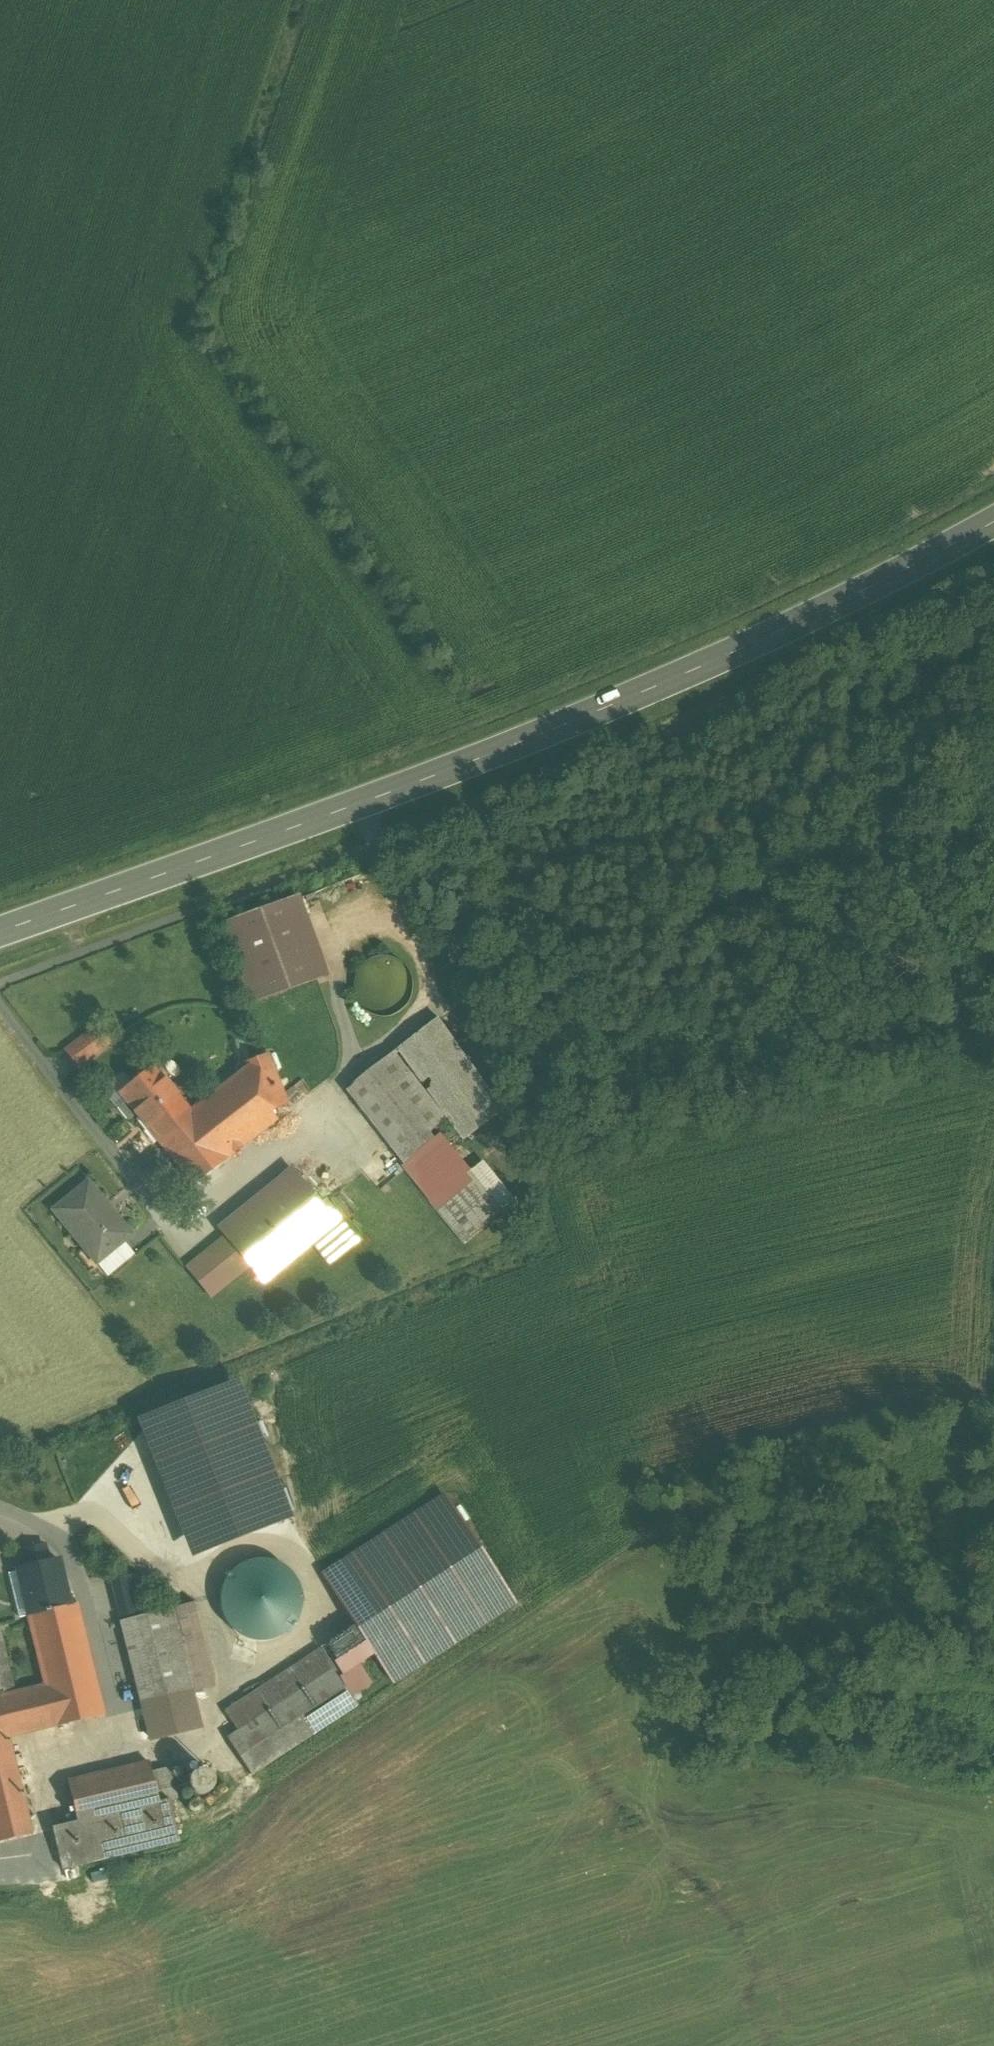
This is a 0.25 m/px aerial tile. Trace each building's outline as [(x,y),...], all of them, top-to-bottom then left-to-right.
[(298,900),(222,927),(250,1004),(325,976),(298,900)] [(382,957),(374,958),(369,961),(364,964),(361,967),(359,969),(357,972),(355,977),(354,980),(353,983),(353,988),(353,992),(354,995),(355,998),(356,1001),(358,1004),(361,1007),(363,1010),(366,1013),(370,1014),(374,1016),(379,1017),(384,1018),(389,1017),(393,1016),(397,1014),(402,1011),(406,1007),(409,1003),(411,999),(412,997),(413,995),(413,991),(414,987),(413,983),(413,979),(411,976),(409,971),(406,967),(403,965),(401,963),(398,961),(395,959),(392,958),(388,958),(382,957)] [(505,1111),(440,1022),(441,1022),(439,1019),(399,1050),(465,1141),(505,1111)] [(98,1028),(66,1053),(78,1069),(110,1044),(98,1028)] [(447,1121),(394,1054),(346,1091),(404,1165),(432,1142),(427,1136),(447,1121)] [(190,1112),(153,1066),(118,1095),(124,1102),(117,1107),(128,1121),(135,1116),(193,1188),(229,1160),(228,1159),(272,1125),(262,1114),(287,1104),(268,1055),(242,1065),(244,1070),(190,1112)] [(470,1187),(432,1142),(404,1165),(401,1168),(465,1245),(496,1219),(470,1187)] [(290,1170),(218,1229),(225,1238),(249,1266),(263,1283),(319,1238),(335,1258),(357,1241),(326,1202),(320,1207),(290,1170)] [(486,1173),(470,1187),(496,1219),(513,1205),(486,1173)] [(130,1236),(87,1184),(53,1212),(96,1264),(130,1236)] [(225,1238),(187,1270),(209,1298),(249,1266),(225,1238)] [(362,1658),(231,1741),(251,1773),(517,1604),(441,1483),(306,1569),(362,1658)] [(69,1607),(58,1562),(17,1572),(28,1618),(69,1608),(69,1607)] [(250,1563),(244,1564),(239,1565),(235,1567),(231,1570),(228,1572),(225,1575),(222,1578),(220,1581),(218,1586),(217,1590),(216,1594),(216,1599),(216,1604),(217,1607),(218,1612),(220,1616),(222,1619),(225,1623),(228,1626),(231,1628),(234,1630),(238,1632),(243,1634),(249,1635),(254,1635),(259,1634),(263,1633),(268,1631),(272,1629),(276,1626),(279,1622),(283,1617),(285,1612),(287,1608),(287,1604),(288,1598),(287,1594),(287,1591),(285,1587),(284,1584),(282,1579),(277,1573),(273,1570),(269,1567),(265,1566),(262,1564),(256,1563),(250,1563)] [(28,1618),(45,1687),(13,1695),(0,1698),(0,1843),(33,1835),(9,1739),(103,1716),(76,1606),(69,1607),(69,1608),(28,1618)] [(171,1610),(120,1622),(140,1701),(191,1689),(171,1610)] [(13,1695),(0,1640),(0,1698),(13,1695)] [(194,1704),(168,1711),(177,1746),(203,1739),(194,1704)] [(168,1711),(137,1719),(145,1754),(177,1746),(168,1711)] [(149,1764),(67,1784),(77,1823),(77,1824),(159,1805),(156,1790),(149,1764)] [(207,1773),(204,1772),(200,1771),(197,1772),(194,1773),(192,1775),(190,1777),(188,1780),(188,1784),(188,1786),(189,1788),(190,1791),(191,1793),(193,1794),(196,1796),(199,1796),(201,1796),(204,1796),(206,1795),(208,1794),(210,1793),(212,1790),(213,1787),(213,1784),(213,1780),(212,1779),(211,1777),(210,1775),(207,1773)] [(159,1805),(77,1824),(77,1823),(52,1829),(61,1869),(178,1841),(169,1802),(177,1800),(174,1785),(156,1790),(159,1805)]
